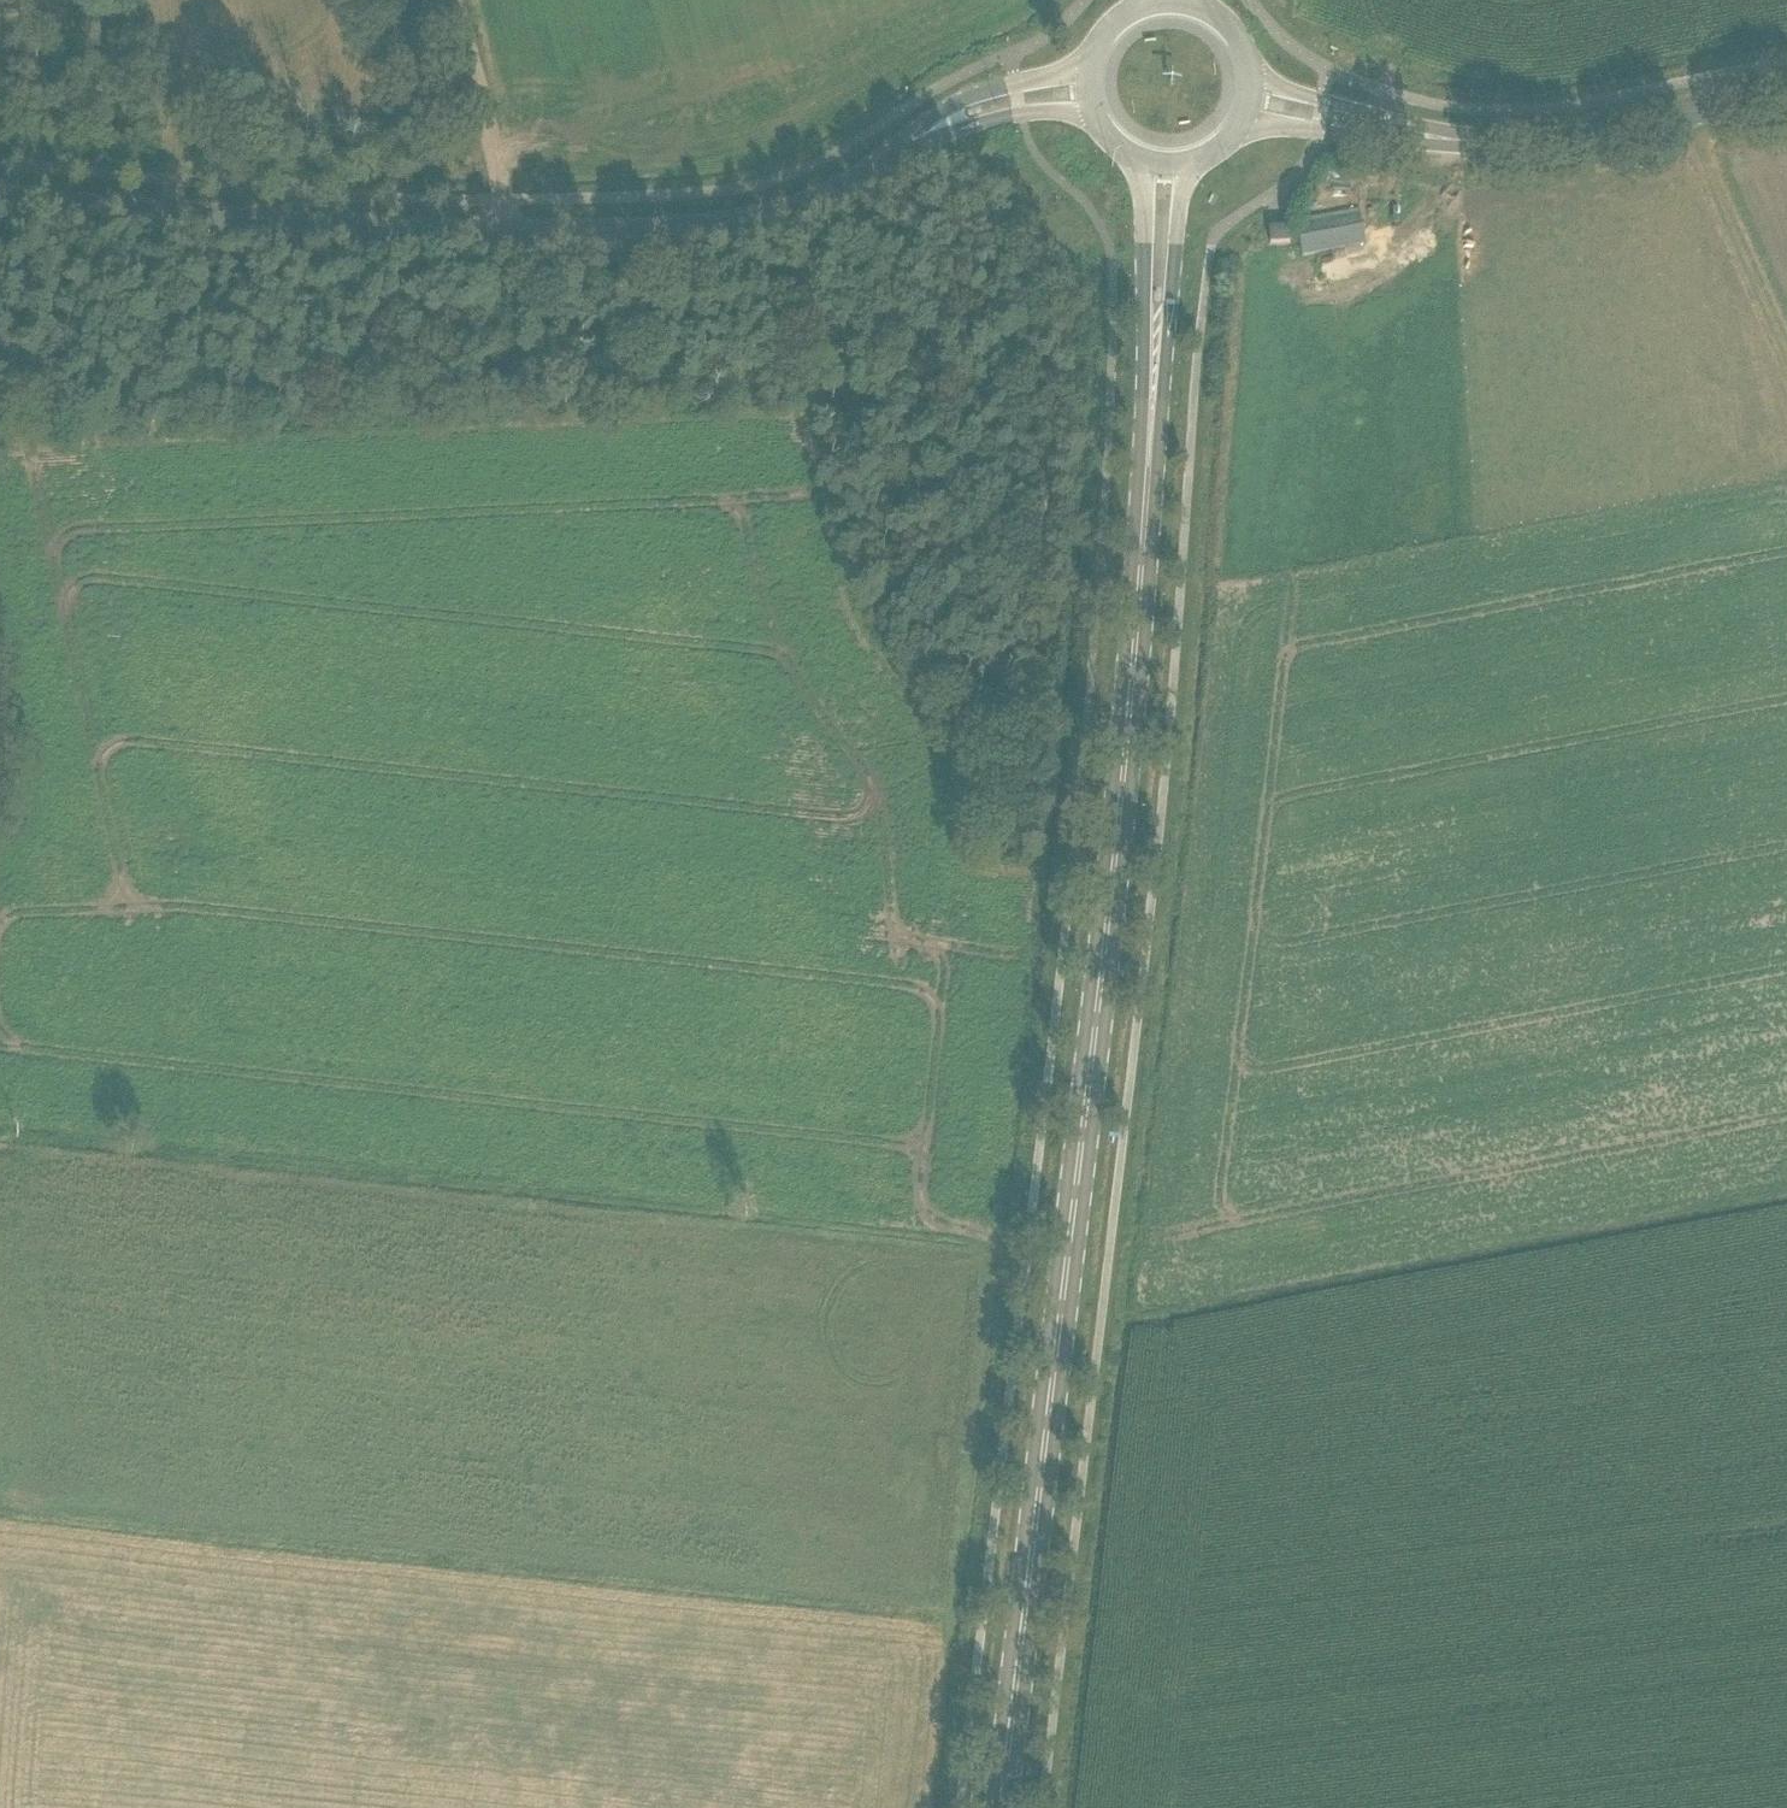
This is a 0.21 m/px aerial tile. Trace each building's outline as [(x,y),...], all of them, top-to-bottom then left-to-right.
[(1311,258),(1371,245),(1363,207),(1303,220),(1311,258)] [(1269,230),(1269,245),(1289,244),(1288,229),(1269,230)]
